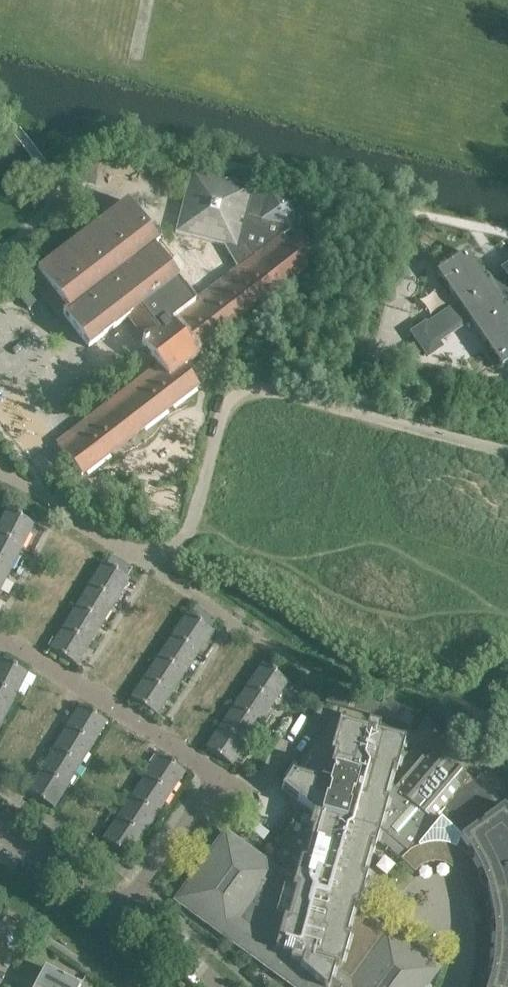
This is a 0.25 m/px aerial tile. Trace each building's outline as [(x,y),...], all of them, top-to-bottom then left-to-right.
[(95,184),(97,177),(66,170),(62,173),(60,177),(64,177),(95,184)] [(174,233),(223,246),(229,255),(237,269),(282,235),(290,229),(298,198),(267,190),(267,192),(252,188),(252,187),(190,171),(174,233)] [(78,238),(36,270),(39,274),(66,309),(62,313),(88,348),(129,317),(137,327),(146,339),(194,302),(176,280),(178,279),(153,246),(158,243),(126,201),(78,238)] [(194,302),(146,339),(141,343),(144,347),(150,344),(152,347),(155,351),(150,355),(158,366),(56,444),(81,476),(198,386),(183,367),(197,356),(194,353),(306,267),(306,266),(310,249),(312,248),(300,233),(288,243),(282,235),(237,269),(194,302)] [(436,272),(457,303),(470,322),(500,367),(507,362),(507,316),(498,302),(486,284),(465,253),(436,272)] [(486,284),(498,302),(507,295),(507,267),(502,271),(503,272),(497,276),(486,284)] [(457,303),(425,325),(437,343),(470,322),(457,303)] [(424,323),(411,333),(427,357),(440,347),(437,343),(425,325),(424,323)] [(23,545),(38,516),(30,512),(26,519),(7,509),(0,522),(0,534),(23,545)] [(11,568),(23,545),(0,534),(0,562),(11,568)] [(108,564),(114,567),(119,560),(113,556),(108,564)] [(114,567),(120,571),(125,564),(119,560),(114,567)] [(11,568),(0,562),(0,589),(11,568)] [(90,583),(94,586),(116,599),(129,578),(103,562),(95,575),(90,583)] [(120,571),(126,575),(131,567),(125,564),(120,571)] [(77,605),(81,607),(103,620),(116,599),(94,586),(90,583),(82,597),(77,605)] [(64,626),(68,629),(90,642),(103,620),(81,607),(77,605),(64,626)] [(191,614),(197,618),(202,610),(196,607),(191,614)] [(197,618),(203,622),(208,614),(202,610),(197,618)] [(186,613),(173,634),(199,650),(212,630),(186,613)] [(203,622),(209,625),(213,618),(208,614),(203,622)] [(50,647),(50,649),(76,665),(90,642),(68,629),(64,626),(50,647)] [(173,634),(159,655),(185,672),(199,650),(173,634)] [(150,668),(145,676),(149,679),(171,693),(185,672),(159,655),(150,668)] [(0,659),(0,687),(12,693),(16,696),(27,674),(28,673),(0,658),(0,659)] [(249,684),(253,687),(274,701),(289,680),(263,663),(255,676),(249,684)] [(136,688),(131,698),(157,715),(171,693),(149,679),(145,676),(136,688)] [(235,705),(238,707),(260,722),(274,701),(253,687),(249,684),(240,696),(235,705)] [(4,718),(11,704),(16,696),(12,693),(0,687),(0,716),(4,718)] [(381,705),(359,699),(356,710),(377,716),(381,705)] [(400,719),(403,707),(387,703),(383,714),(400,719)] [(81,705),(67,727),(93,743),(102,730),(107,721),(81,705)] [(221,726),(224,728),(246,743),(260,722),(238,707),(235,705),(226,717),(221,726)] [(225,828),(169,900),(290,986),(427,986),(441,968),(357,907),(377,838),(415,872),(421,867),(426,864),(432,862),(439,862),(445,864),(450,867),(455,871),(459,877),(466,897),(484,890),(483,889),(486,888),(481,876),(478,869),(468,850),(507,827),(507,814),(480,776),(474,782),(438,751),(435,748),(398,791),(392,786),(405,740),(378,733),(380,726),(368,722),(366,729),(329,719),(281,788),(313,813),(302,852),(294,879),(255,850),(225,828)] [(357,726),(366,729),(368,722),(359,719),(357,726)] [(207,746),(206,747),(232,764),(246,743),(224,728),(221,726),(207,746)] [(67,727),(54,749),(80,765),(93,743),(67,727)] [(54,749),(41,770),(67,786),(80,765),(54,749)] [(159,754),(145,775),(170,793),(179,780),(185,771),(159,754)] [(41,770),(28,792),(54,808),(62,795),(67,786),(41,770)] [(145,775),(131,796),(156,814),(170,793),(145,775)] [(131,796),(117,818),(139,832),(143,835),(151,822),(156,814),(131,796)] [(117,818),(103,839),(128,856),(143,835),(139,832),(117,818)] [(468,850),(478,869),(481,876),(486,888),(486,890),(489,903),(492,917),(493,927),(497,926),(498,933),(493,934),(493,947),(492,963),(496,964),(493,980),(489,979),(486,986),(507,986),(507,827),(468,850)] [(44,965),(33,986),(34,986),(78,986),(79,985),(79,986),(80,984),(75,981),(75,982),(44,965)]
